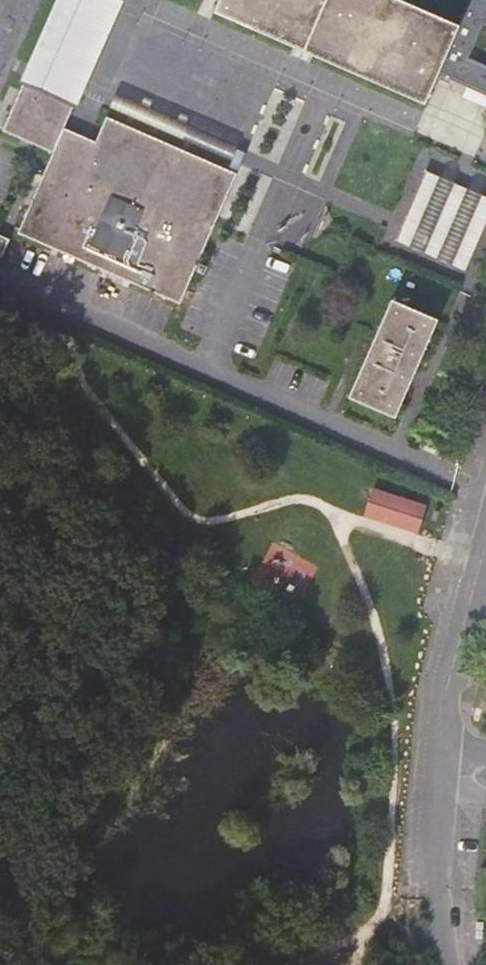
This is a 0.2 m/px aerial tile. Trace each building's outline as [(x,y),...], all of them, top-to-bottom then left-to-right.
[(118,0),(60,0),(24,82),(74,104),(118,0)] [(215,11),(425,102),(438,73),(485,94),(485,64),(469,57),(483,25),(485,27),(485,0),(470,0),(459,25),(403,0),(220,0),(215,11)] [(236,174),(228,170),(179,149),(106,117),(96,143),(63,128),(74,104),(24,82),(3,130),(53,152),(18,233),(180,303),(236,174)] [(231,161),(228,170),(236,174),(245,154),(236,150),(238,147),(116,94),(110,108),(231,161)] [(396,247),(467,274),(485,223),(485,198),(423,174),(396,247)] [(391,300),(349,397),(394,416),(437,320),(391,300)] [(426,505),(374,488),(365,515),(417,532),(426,505)]
